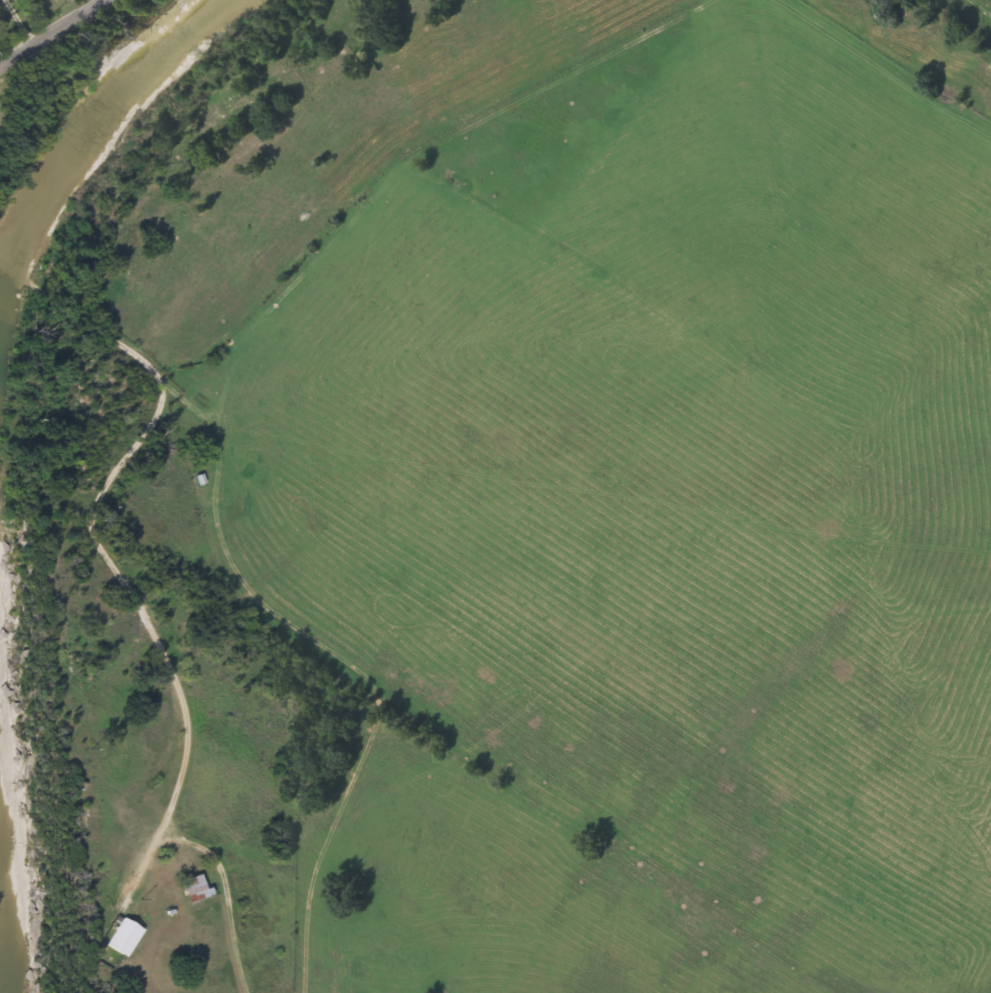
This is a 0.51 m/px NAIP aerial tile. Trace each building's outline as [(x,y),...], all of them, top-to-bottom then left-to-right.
[(205,889),(208,897),(186,905),(178,882),(195,876),(200,890),(205,889)] [(121,959),(99,946),(115,918),(137,931),(121,959)]
